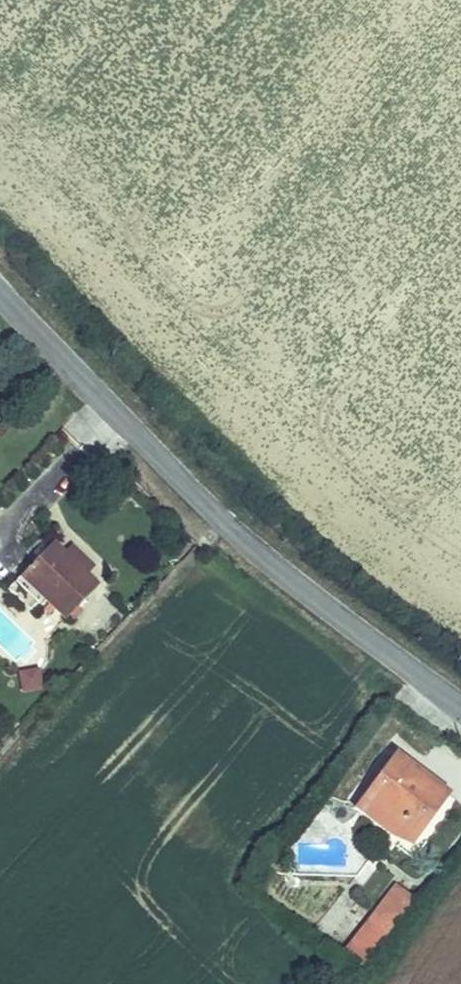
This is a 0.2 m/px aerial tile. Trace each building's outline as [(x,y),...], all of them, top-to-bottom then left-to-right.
[(64,553),(55,543),(3,593),(23,616),(41,601),(63,623),(100,586),(89,575),(95,568),(73,546),(64,553)] [(17,671),(19,692),(43,691),(42,670),(17,671)] [(393,744),(350,804),(382,831),(406,841),(447,786),(393,744)] [(391,877),(338,944),(357,959),(410,891),(391,877)]
